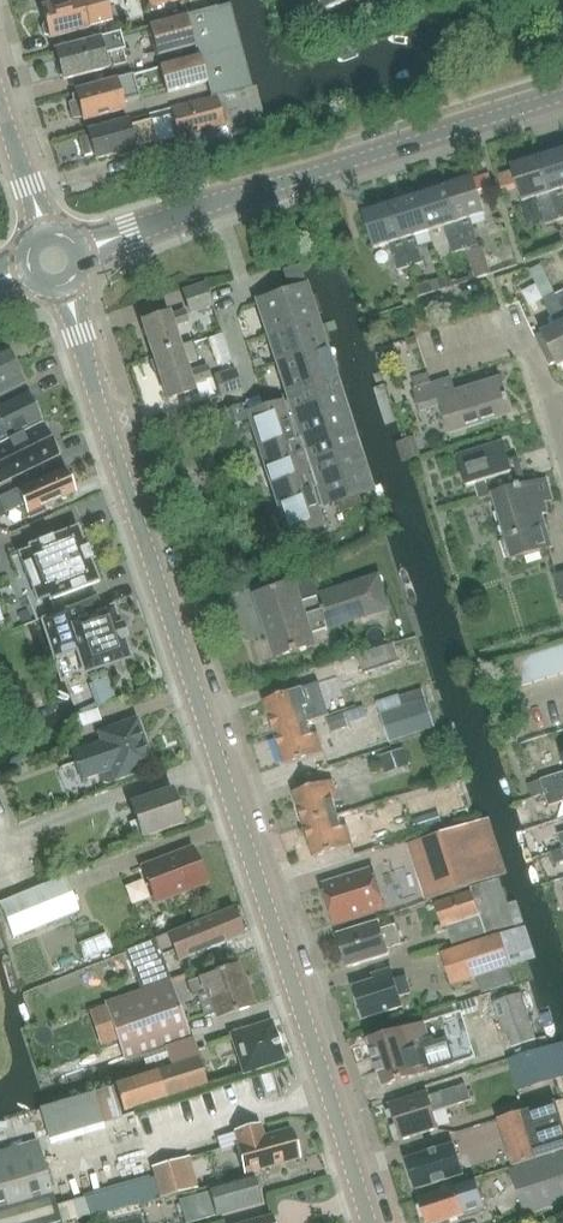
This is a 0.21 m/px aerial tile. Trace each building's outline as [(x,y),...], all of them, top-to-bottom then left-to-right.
[(103,6),(101,0),(73,0),(42,9),(47,25),(44,26),(42,29),(44,36),(47,38),(50,37),(51,40),(108,24),(103,6)] [(179,0),(143,0),(145,9),(179,0)] [(321,11),(354,0),(317,0),(321,11)] [(195,46),(187,17),(150,27),(158,56),(195,46)] [(105,54),(124,49),(120,33),(55,51),(63,81),(109,68),(105,54)] [(227,38),(196,45),(201,56),(231,50),(227,38)] [(201,56),(197,57),(161,68),(169,94),(209,83),(201,56)] [(238,74),(209,83),(213,98),(219,97),(243,91),(238,74)] [(77,101),(70,105),(73,119),(83,118),(84,122),(125,111),(122,103),(140,98),(133,75),(75,91),(77,101)] [(243,91),(219,97),(227,127),(231,144),(256,138),(252,125),(243,91)] [(213,98),(211,99),(173,109),(181,140),(227,127),(219,97),(213,98)] [(90,137),(80,140),(85,157),(94,155),(96,160),(119,154),(120,158),(138,153),(137,147),(156,142),(151,123),(131,129),(129,120),(88,131),(90,137)] [(539,157),(558,220),(562,218),(562,150),(539,157)] [(546,224),(558,220),(539,157),(511,165),(522,201),(538,197),(546,224)] [(445,186),(465,248),(478,244),(470,218),(484,213),(473,178),(445,186)] [(417,195),(429,231),(442,226),(451,253),(465,248),(445,186),(417,195)] [(414,235),(429,231),(417,195),(390,204),(409,266),(423,262),(414,235)] [(396,271),(409,266),(390,204),(362,213),(373,248),(387,244),(396,271)] [(290,399),(338,383),(298,266),(283,271),(290,290),(257,301),(290,399)] [(213,307),(206,284),(182,292),(190,314),(213,307)] [(562,364),(562,311),(555,295),(544,300),(556,325),(535,336),(549,365),(556,362),(558,366),(562,364)] [(184,308),(142,321),(153,356),(192,343),(192,342),(180,346),(174,325),(188,321),(184,308)] [(192,343),(153,356),(167,399),(194,390),(192,383),(210,378),(206,366),(189,372),(186,364),(198,361),(192,343)] [(0,348),(0,392),(22,381),(4,346),(0,348)] [(220,396),(242,388),(235,367),(213,375),(220,396)] [(432,385),(428,373),(412,378),(416,390),(414,391),(420,410),(441,404),(449,430),(509,411),(499,380),(455,394),(450,380),(432,385)] [(338,383),(290,399),(272,405),(248,413),(264,463),(354,433),(338,383)] [(40,420),(27,393),(0,406),(0,440),(40,420)] [(269,397),(245,405),(248,413),(272,405),(269,397)] [(0,445),(0,482),(57,454),(42,424),(0,445)] [(354,433),(264,463),(288,536),(323,524),(317,506),(372,488),(354,433)] [(503,440),(456,455),(466,487),(475,484),(479,499),(492,495),(526,484),(517,457),(509,460),(503,440)] [(0,497),(0,503),(5,513),(24,505),(30,519),(45,512),(43,507),(61,499),(65,499),(69,495),(74,492),(71,486),(74,485),(69,474),(66,475),(63,468),(17,490),(0,497)] [(526,484),(492,495),(513,560),(552,547),(545,525),(541,526),(538,515),(547,512),(544,501),(552,499),(545,478),(526,484)] [(29,549),(11,556),(18,576),(16,577),(22,593),(24,592),(35,620),(55,612),(50,600),(98,581),(90,560),(91,560),(86,548),(85,549),(77,527),(28,546),(29,549)] [(320,593),(314,579),(295,585),(294,583),(256,595),(276,658),(315,646),(311,632),(389,608),(379,575),(320,593)] [(67,608),(41,619),(55,658),(77,650),(85,673),(130,658),(130,656),(129,656),(124,639),(126,638),(121,626),(119,626),(114,610),(114,609),(113,607),(111,608),(101,612),(96,598),(67,610),(67,608)] [(358,655),(364,673),(400,661),(394,643),(358,655)] [(562,673),(562,645),(550,649),(558,674),(562,673)] [(545,678),(558,674),(550,649),(537,653),(545,678)] [(532,682),(545,678),(537,653),(524,657),(532,682)] [(532,682),(524,657),(511,661),(519,686),(532,682)] [(274,733),(308,722),(304,708),(309,707),(303,688),(264,700),(274,733)] [(426,701),(381,715),(389,741),(434,727),(426,701)] [(343,712),(321,719),(326,734),(348,728),(343,712)] [(115,782),(154,768),(137,719),(97,733),(101,744),(72,754),(82,780),(97,775),(99,780),(102,783),(105,785),(109,784),(115,782)] [(312,735),(308,722),(274,733),(285,765),(323,753),(317,733),(312,735)] [(562,786),(562,772),(540,779),(545,792),(562,786)] [(303,824),(337,814),(333,802),(338,800),(332,780),(293,791),(303,824)] [(545,792),(549,805),(562,800),(562,786),(545,792)] [(143,838),(183,823),(171,789),(131,804),(143,838)] [(340,827),(337,814),(303,824),(313,857),(352,845),(346,826),(340,827)] [(477,823),(412,843),(408,845),(426,899),(494,877),(477,823)] [(142,867),(155,903),(206,883),(192,848),(142,867)] [(373,871),(323,887),(334,924),(384,908),(373,871)] [(0,903),(0,906),(13,938),(79,912),(65,877),(0,903)] [(507,924),(493,880),(471,887),(472,890),(435,902),(448,943),(507,924)] [(232,909),(125,951),(140,988),(169,978),(162,959),(178,953),(180,960),(195,954),(243,935),(232,909)] [(337,935),(345,958),(348,967),(389,954),(387,948),(401,943),(395,924),(380,929),(378,922),(337,935)] [(441,952),(452,986),(477,978),(481,993),(513,983),(509,969),(512,968),(500,933),(441,952)] [(107,935),(78,946),(81,955),(110,944),(107,935)] [(196,990),(198,996),(204,1018),(216,1014),(217,1018),(253,1005),(247,986),(244,986),(237,966),(203,977),(203,978),(187,983),(190,992),(196,990)] [(399,997),(411,993),(405,975),(393,979),(390,969),(372,974),(374,981),(352,988),(361,1019),(402,1006),(399,997)] [(164,1048),(189,1038),(169,981),(106,1003),(126,1061),(164,1048)] [(507,1032),(512,1047),(536,1040),(522,993),(494,1001),(503,1033),(507,1032)] [(438,1019),(369,1040),(383,1085),(452,1064),(471,1058),(461,1029),(443,1035),(438,1019)] [(243,1074),(285,1060),(272,1021),(230,1034),(243,1074)] [(192,1038),(189,1038),(164,1048),(171,1067),(198,1058),(192,1038)] [(531,1054),(538,1074),(549,1070),(542,1050),(531,1054)] [(199,1058),(198,1058),(171,1067),(158,1071),(158,1070),(114,1085),(123,1112),(166,1098),(208,1084),(199,1058)] [(465,1084),(441,1092),(440,1091),(427,1095),(426,1093),(388,1104),(399,1139),(437,1127),(432,1111),(445,1107),(470,1099),(465,1084)] [(114,1085),(94,1092),(102,1122),(123,1116),(114,1085)] [(562,1150),(562,1124),(555,1100),(499,1118),(514,1166),(562,1150)] [(236,1147),(244,1175),(300,1159),(291,1129),(263,1137),(259,1125),(233,1132),(238,1147),(236,1147)] [(0,1153),(0,1222),(60,1222),(55,1205),(38,1143),(0,1153)] [(414,1189),(462,1174),(453,1144),(405,1159),(414,1189)] [(514,1166),(510,1167),(526,1215),(562,1203),(562,1150),(514,1166)] [(191,1157),(154,1167),(161,1197),(199,1186),(191,1157)] [(179,1200),(185,1222),(191,1222),(216,1216),(260,1204),(251,1175),(207,1187),(209,1192),(179,1200)] [(152,1179),(100,1181),(101,1201),(153,1199),(152,1179)] [(417,1198),(425,1222),(441,1222),(485,1210),(476,1180),(417,1198)] [(56,1202),(59,1216),(93,1209),(91,1200),(74,1203),(73,1198),(56,1202)]
